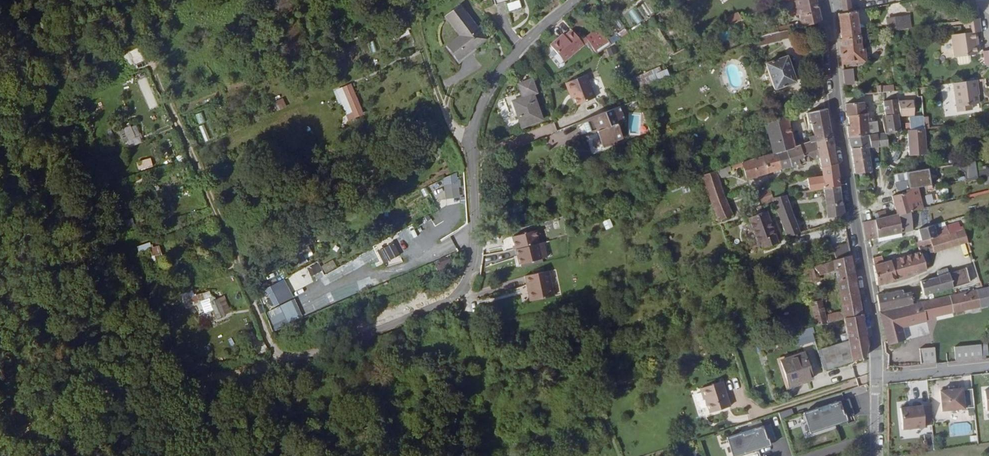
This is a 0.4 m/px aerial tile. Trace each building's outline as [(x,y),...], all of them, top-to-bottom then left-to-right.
[(495,13),(505,10),(504,5),(522,0),(492,0),(495,13)] [(756,5),(754,0),(736,0),(729,4),(733,13),(729,15),(731,19),(756,5)] [(805,31),(819,29),(823,28),(817,0),(799,0),(804,26),(805,31)] [(851,0),(841,0),(844,18),(853,17),(851,0)] [(54,7),(44,9),(47,24),(57,23),(54,7)] [(474,44),(482,37),(458,8),(443,20),(459,38),(446,49),(457,63),(477,48),(474,44)] [(859,15),(853,17),(844,18),(840,19),(845,44),(859,42),(863,41),(859,15)] [(729,27),(731,30),(742,24),(740,18),(729,24),(730,26),(729,27)] [(979,22),(964,24),(965,34),(950,36),(954,61),(956,60),(957,66),(959,68),(968,66),(969,64),(969,59),(976,58),(973,44),(977,43),(976,35),(981,34),(979,22)] [(889,25),(890,36),(900,34),(897,23),(889,25)] [(779,36),(783,35),(805,31),(804,26),(778,31),(779,36)] [(288,33),(292,51),(295,62),(309,59),(302,29),(288,33)] [(286,53),(292,51),(288,33),(281,34),(286,53)] [(768,38),(755,44),(757,49),(784,42),(783,35),(779,36),(768,38)] [(605,54),(625,40),(623,36),(612,43),(608,36),(598,43),(605,54)] [(486,41),(482,37),(474,44),(477,48),(486,41)] [(556,52),(562,61),(585,45),(580,38),(574,42),(566,48),(565,45),(556,52)] [(886,47),(886,39),(873,41),(874,48),(886,47)] [(859,42),(845,44),(843,44),(846,70),(868,67),(866,53),(861,53),(859,42)] [(585,45),(562,61),(570,71),(592,54),(585,45)] [(797,90),(791,64),(768,70),(774,96),(797,90)] [(637,77),(642,87),(670,75),(666,65),(637,77)] [(854,75),(846,76),(847,91),(855,90),(854,75)] [(542,86),(546,95),(557,88),(552,80),(542,86)] [(572,97),(575,102),(578,112),(596,104),(587,82),(566,90),(569,99),(572,97)] [(518,133),(539,126),(530,100),(534,98),(530,85),(514,91),(518,104),(509,107),(518,133)] [(975,85),(955,88),(960,116),(973,114),(972,109),(978,108),(975,85)] [(364,114),(354,91),(340,97),(350,120),(364,114)] [(284,99),(275,102),(277,110),(287,107),(284,99)] [(899,102),(885,104),(888,121),(899,120),(901,120),(899,102)] [(865,107),(849,110),(850,120),(867,117),(865,107)] [(833,143),(827,110),(809,114),(811,128),(813,128),(815,140),(801,144),(801,145),(803,151),(818,147),(833,143)] [(195,114),(198,124),(206,121),(202,112),(195,114)] [(621,113),(574,129),(579,143),(596,136),(601,152),(623,144),(618,128),(625,126),(621,113)] [(867,117),(850,120),(851,129),(849,130),(852,144),(877,140),(881,140),(879,130),(871,131),(869,117),(867,117)] [(791,118),(771,129),(776,159),(780,159),(790,155),(796,154),(795,148),(791,118)] [(899,120),(888,121),(890,137),(901,136),(899,120)] [(199,127),(205,141),(210,138),(204,125),(199,127)] [(138,145),(134,134),(123,138),(127,149),(138,145)] [(927,155),(924,134),(908,136),(911,158),(927,155)] [(890,138),(881,140),(877,140),(879,151),(882,151),(884,162),(890,160),(889,150),(892,150),(890,138)] [(877,140),(852,144),(853,155),(871,153),(879,151),(877,140)] [(837,166),(833,143),(818,147),(821,161),(823,169),(837,166)] [(801,145),(795,148),(796,154),(803,151),(801,145)] [(818,147),(803,151),(808,166),(821,161),(818,147)] [(803,151),(796,154),(790,155),(795,170),(808,166),(803,151)] [(871,153),(853,155),(858,181),(875,178),(871,153)] [(790,155),(780,159),(784,173),(795,170),(790,155)] [(141,167),(151,166),(150,159),(140,160),(141,167)] [(780,159),(776,159),(767,162),(772,177),(784,173),(780,159)] [(767,162),(747,168),(752,184),(758,182),(772,177),(767,162)] [(838,172),(837,166),(823,169),(824,175),(825,179),(839,177),(838,172)] [(458,174),(444,175),(445,198),(460,197),(458,174)] [(732,175),(704,185),(718,210),(731,205),(720,186),(729,183),(727,180),(733,177),(732,175)] [(825,179),(812,182),(813,194),(840,189),(839,177),(825,179)] [(830,217),(844,216),(840,189),(813,194),(799,196),(800,201),(806,201),(806,206),(827,203),(830,217)] [(760,197),(763,208),(777,204),(775,201),(773,194),(765,196),(760,197)] [(775,201),(777,204),(789,241),(800,238),(787,198),(775,201)] [(912,214),(915,213),(912,199),(899,202),(894,202),(897,219),(908,217),(912,216),(912,214)] [(731,205),(718,210),(722,221),(738,216),(731,205)] [(916,220),(915,213),(912,214),(912,216),(908,217),(909,222),(909,221),(916,220)] [(900,235),(897,219),(892,219),(890,215),(877,218),(878,223),(865,226),(867,243),(879,240),(900,235)] [(768,250),(778,247),(769,216),(750,221),(758,246),(766,243),(768,250)] [(908,217),(897,219),(900,235),(911,232),(909,221),(909,222),(908,217)] [(952,233),(964,230),(961,223),(938,229),(937,225),(921,229),(925,241),(939,237),(952,233)] [(973,245),(969,229),(964,230),(952,233),(955,249),(973,245)] [(943,253),(955,249),(952,233),(939,237),(943,253)] [(901,239),(900,235),(879,240),(880,245),(901,239)] [(516,242),(519,255),(542,249),(539,236),(516,242)] [(936,254),(943,253),(939,237),(925,241),(920,242),(922,257),(925,269),(930,268),(925,249),(934,247),(936,254)] [(393,241),(377,251),(385,265),(401,255),(393,241)] [(139,253),(141,258),(151,255),(150,249),(139,253)] [(297,254),(300,264),(306,262),(303,252),(297,254)] [(151,255),(154,263),(151,263),(153,271),(164,267),(161,260),(160,260),(158,253),(151,255)] [(882,268),(872,270),(876,290),(926,277),(925,269),(922,257),(882,268)] [(833,264),(836,275),(844,315),(846,323),(863,317),(851,258),(833,264)] [(881,262),(871,264),(872,270),(882,268),(881,262)] [(833,264),(809,273),(812,283),(836,275),(833,264)] [(437,284),(444,281),(443,280),(450,277),(446,266),(437,270),(439,274),(433,276),(437,284)] [(320,282),(316,272),(307,275),(311,285),(320,282)] [(966,275),(923,286),(926,301),(954,293),(953,290),(968,286),(966,275)] [(307,287),(303,277),(296,279),(300,289),(307,287)] [(555,302),(551,277),(527,281),(529,290),(531,290),(534,306),(555,302)] [(274,306),(294,297),(286,281),(267,290),(274,306)] [(988,290),(980,292),(985,312),(988,311),(988,290)] [(878,299),(881,314),(917,305),(914,295),(907,297),(905,292),(878,299)] [(985,312),(980,292),(881,318),(888,351),(901,348),(900,336),(926,329),(926,327),(936,324),(938,329),(954,324),(953,320),(985,312)] [(197,303),(200,310),(214,304),(212,298),(197,303)] [(281,327),(303,316),(295,298),(273,308),(281,327)] [(224,303),(232,318),(239,315),(231,300),(224,303)] [(226,321),(232,318),(224,303),(217,307),(226,321)] [(361,306),(365,314),(371,312),(368,303),(361,306)] [(813,306),(820,330),(828,328),(826,320),(822,303),(813,306)] [(846,323),(844,315),(826,320),(828,328),(846,323)] [(828,349),(818,353),(824,372),(866,359),(866,342),(863,317),(846,323),(850,345),(829,351),(828,349)] [(812,333),(796,338),(800,351),(816,346),(812,333)] [(762,348),(758,337),(751,340),(755,351),(759,349),(762,348)] [(957,365),(984,362),(982,348),(955,351),(956,356),(957,365)] [(686,364),(701,358),(698,351),(684,356),(686,364)] [(927,351),(912,353),(913,368),(928,367),(927,351)] [(803,382),(804,386),(814,382),(806,357),(781,365),(788,387),(803,382)] [(789,390),(804,386),(803,382),(788,387),(789,390)] [(714,416),(732,410),(723,384),(702,392),(707,404),(709,403),(714,416)] [(974,406),(972,389),(963,391),(963,389),(940,392),(942,409),(974,406)] [(702,394),(694,397),(697,406),(705,403),(702,394)] [(849,398),(803,413),(809,433),(846,421),(846,418),(854,415),(849,398)] [(933,429),(931,406),(901,409),(903,430),(925,428),(925,429),(933,429)] [(728,438),(733,455),(740,455),(772,446),(771,443),(776,441),(771,423),(728,438)] [(924,435),(926,450),(933,449),(931,434),(924,435)]
